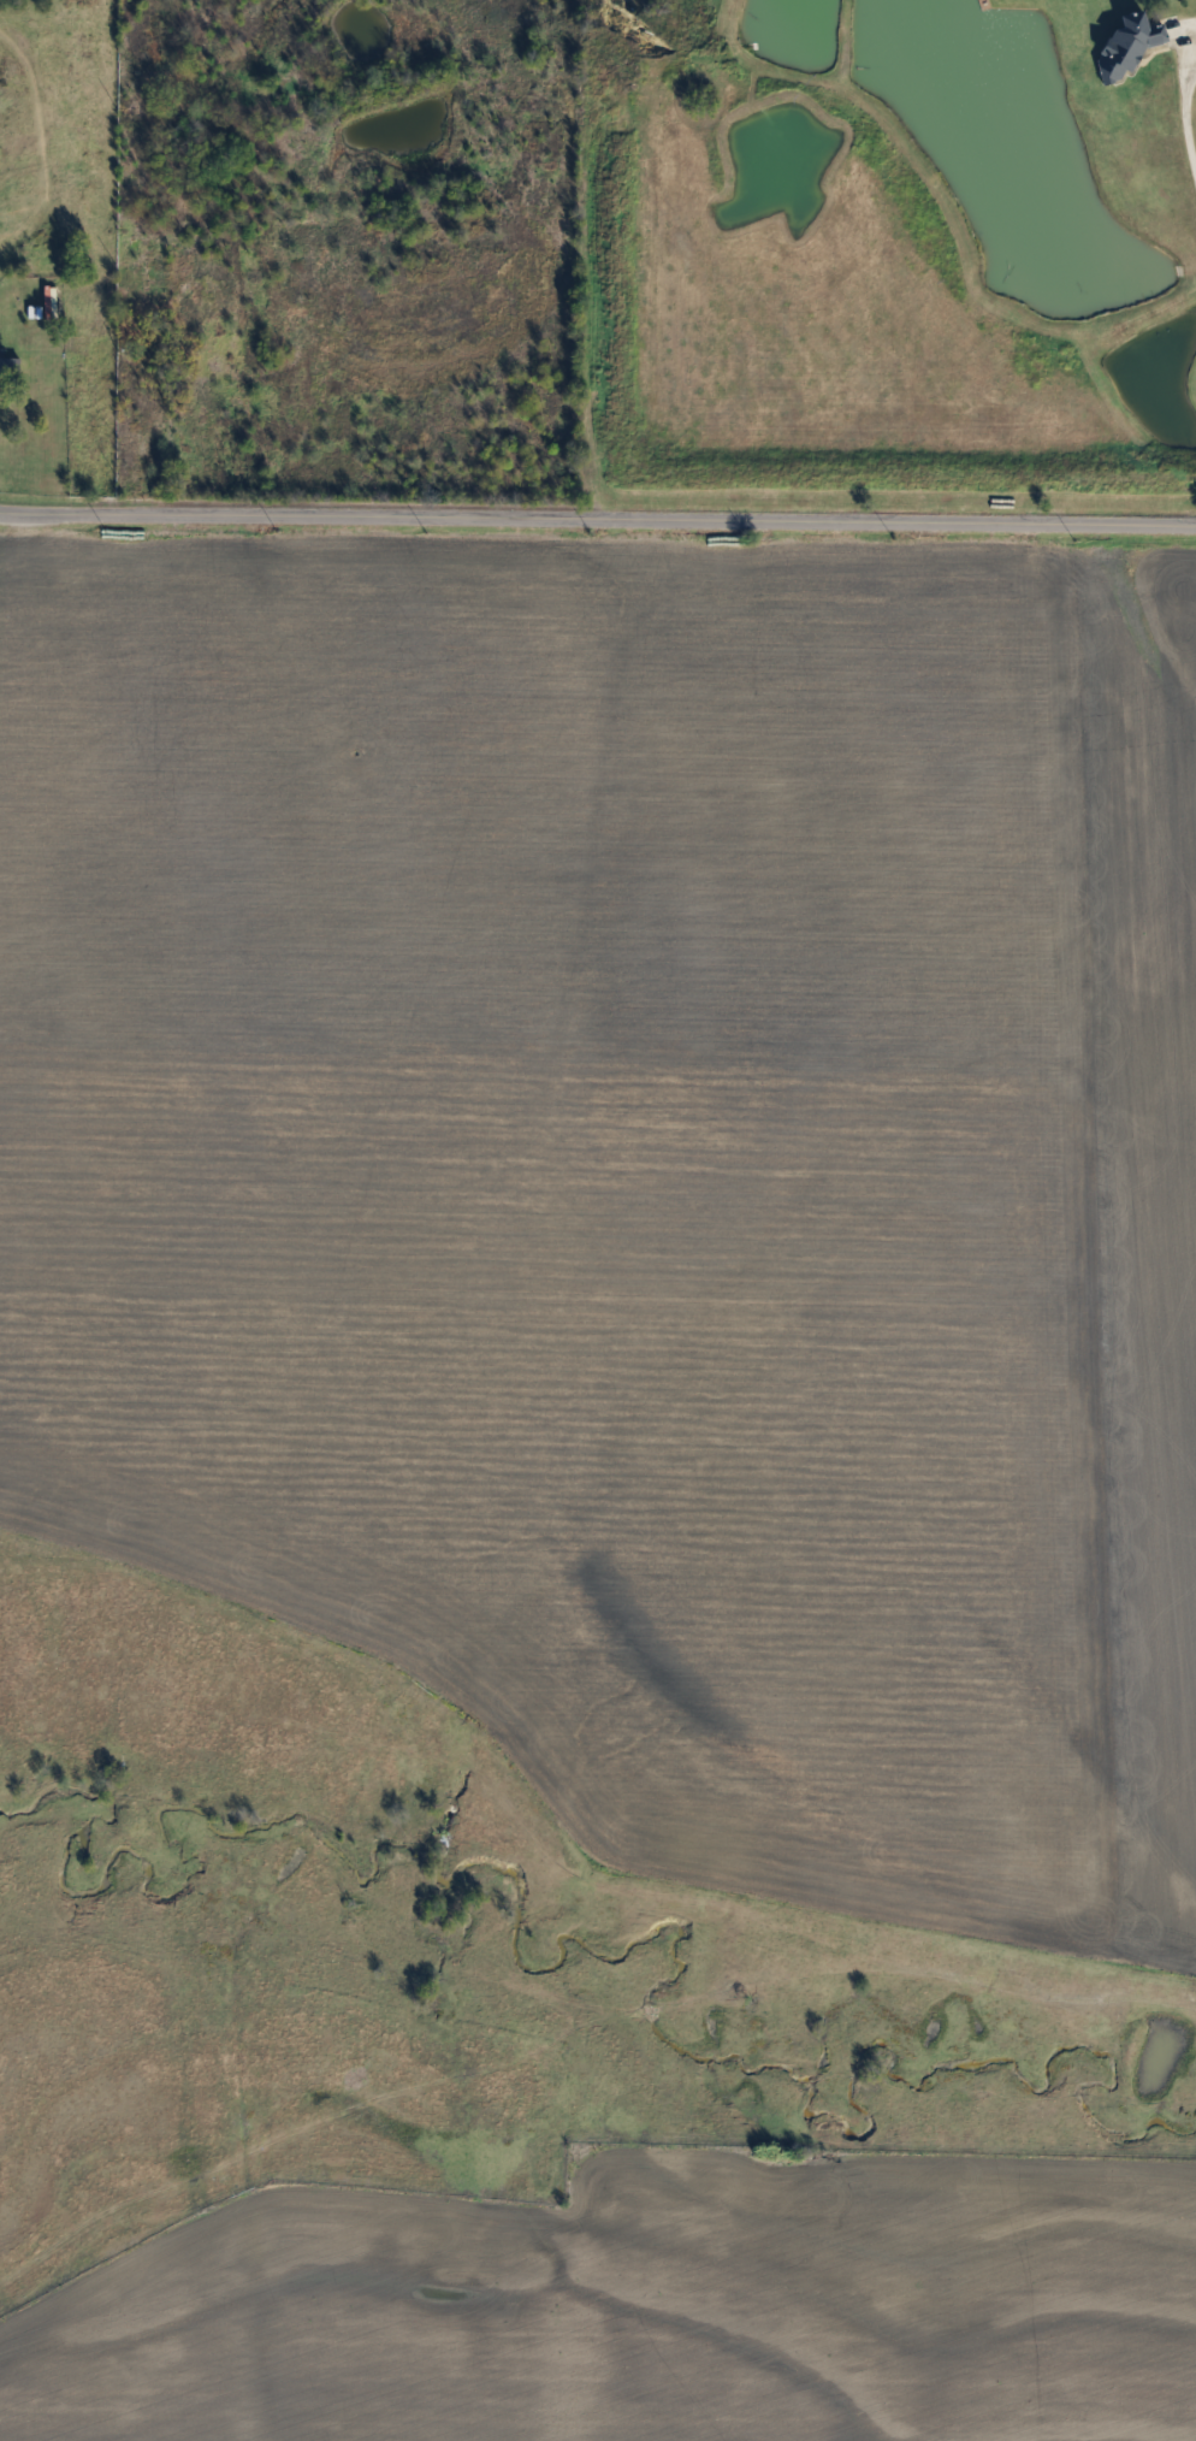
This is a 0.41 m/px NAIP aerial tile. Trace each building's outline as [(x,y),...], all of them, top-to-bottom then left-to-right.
[(1133,48),(1137,70),(1119,73),(1120,79),(1103,83),(1093,32),(1118,28),(1115,16),(1139,11),(1143,26),(1161,23),(1166,42),(1133,48)]
